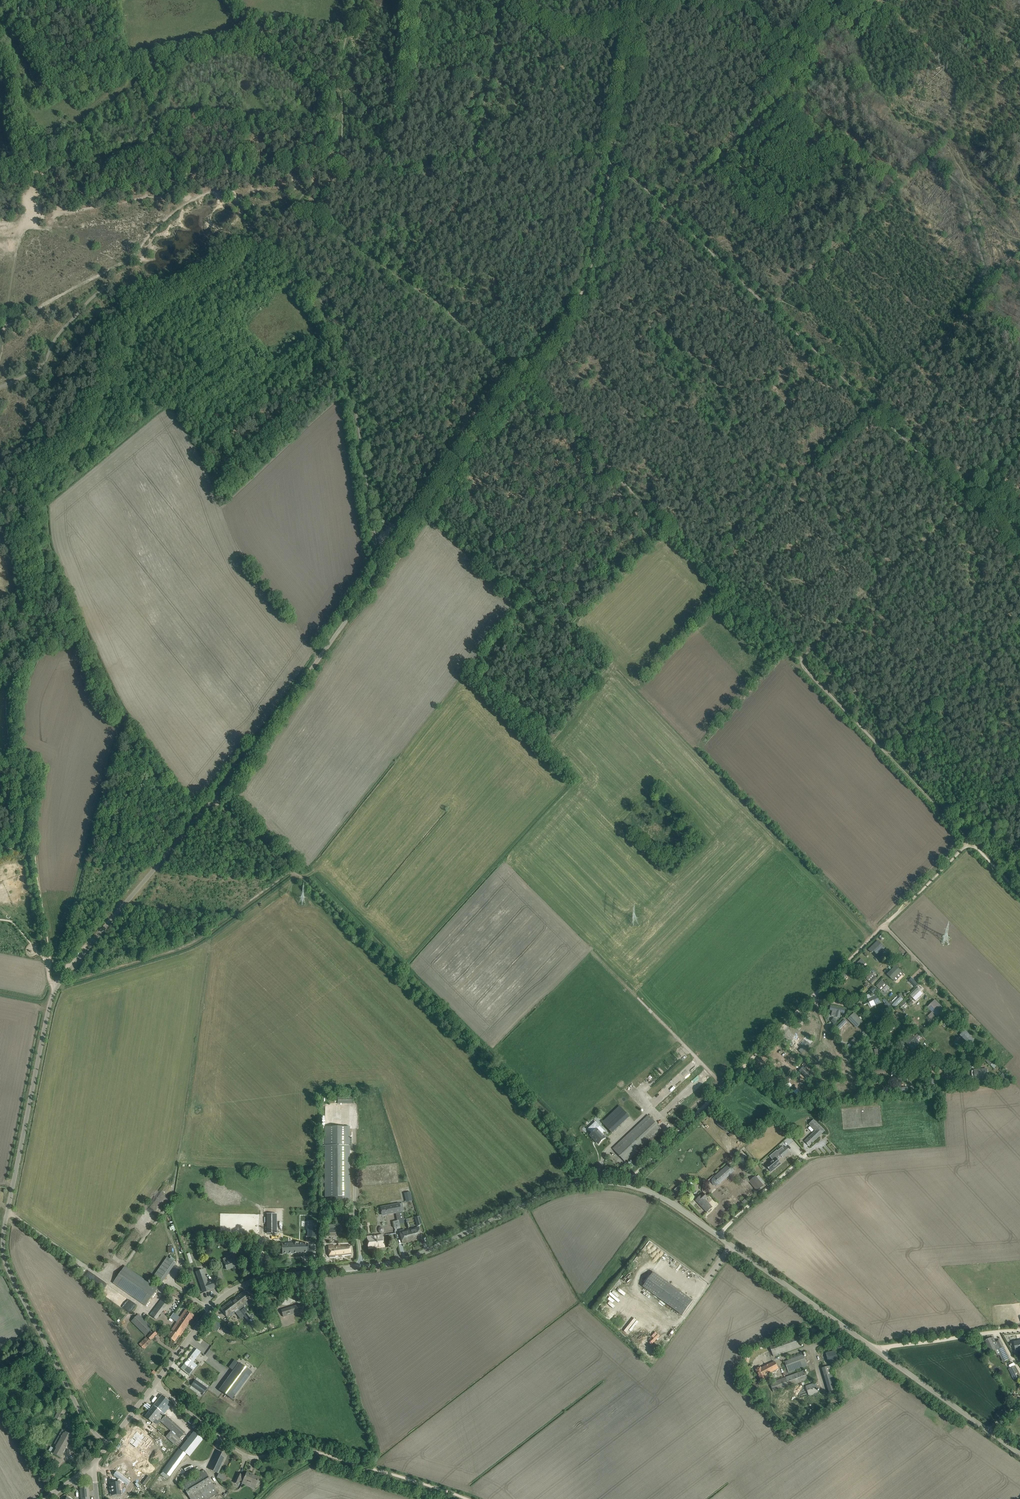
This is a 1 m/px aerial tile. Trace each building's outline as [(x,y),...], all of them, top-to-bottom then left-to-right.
[(881,952),(885,947),(879,941),(870,950),(872,953),(877,948),(881,952)] [(861,959),(855,965),(857,967),(857,968),(863,974),(864,972),(862,970),(864,967),(864,965),(866,963),(861,959)] [(896,966),(887,974),(893,979),(895,981),(896,981),(898,979),(903,974),(901,971),(896,966)] [(876,978),(874,976),(873,978),(871,976),(872,975),(870,973),(866,977),(867,978),(866,979),(872,984),(875,980),(875,979),(876,978)] [(912,977),(909,980),(915,987),(918,984),(912,977)] [(876,986),(881,991),(887,985),(882,980),(876,986)] [(910,995),(914,998),(920,992),(916,988),(910,995)] [(870,993),(866,995),(867,999),(869,1002),(871,1006),(875,1004),(875,1003),(879,1001),(876,995),(872,996),(871,995),(870,993)] [(892,1005),(895,1007),(904,999),(901,996),(892,1005)] [(900,1006),(905,1011),(911,1006),(906,1000),(900,1006)] [(933,1003),(927,1007),(928,1008),(928,1009),(929,1011),(930,1010),(937,1018),(943,1012),(940,1008),(941,1007),(936,1001),(933,1003)] [(844,1013),(845,1010),(831,1007),(830,1010),(833,1011),(832,1016),(839,1017),(840,1013),(844,1013)] [(853,1023),(855,1021),(859,1026),(863,1022),(855,1013),(849,1018),(853,1023)] [(943,1022),(941,1024),(944,1027),(951,1021),(947,1018),(945,1020),(943,1018),(941,1020),(943,1022)] [(914,1019),(910,1022),(916,1027),(919,1024),(914,1019)] [(842,1021),(836,1026),(839,1029),(845,1024),(842,1021)] [(966,1041),(960,1046),(964,1051),(969,1047),(974,1041),(972,1040),(965,1031),(960,1035),(963,1038),(964,1038),(966,1041)] [(918,1041),(913,1035),(906,1042),(910,1046),(913,1043),(914,1044),(918,1041)] [(825,1041),(833,1045),(835,1041),(827,1037),(825,1041)] [(855,1039),(851,1043),(855,1047),(859,1042),(855,1039)] [(978,1050),(977,1049),(978,1048),(975,1045),(974,1047),(973,1046),(969,1052),(974,1055),(978,1050)] [(974,1072),(975,1079),(987,1078),(986,1071),(974,1072)] [(861,1082),(858,1082),(858,1081),(853,1081),(854,1087),(841,1088),(841,1092),(854,1091),(854,1094),(862,1094),(861,1082)] [(352,1095),(337,1095),(337,1103),(352,1103),(352,1095)] [(613,1149),(627,1164),(663,1130),(649,1115),(613,1149)] [(616,1129),(608,1120),(604,1124),(612,1133),(616,1129)] [(808,1138),(805,1141),(809,1146),(825,1131),(821,1127),(814,1120),(810,1123),(816,1130),(815,1131),(808,1138)] [(721,1121),(718,1126),(727,1131),(730,1126),(721,1121)] [(595,1123),(588,1130),(592,1134),(591,1136),(598,1144),(605,1137),(602,1134),(604,1132),(595,1123)] [(330,1201),(350,1201),(350,1171),(349,1129),(349,1127),(330,1127),(325,1127),(325,1201),(330,1201)] [(773,1160),(766,1165),(771,1171),(781,1164),(777,1160),(778,1159),(781,1157),(781,1156),(782,1156),(781,1155),(779,1153),(784,1149),(785,1148),(783,1146),(782,1147),(778,1151),(777,1150),(770,1156),(773,1160)] [(784,1149),(779,1153),(781,1155),(783,1153),(785,1155),(786,1155),(786,1154),(790,1151),(786,1147),(785,1148),(784,1149)] [(717,1185),(719,1184),(735,1170),(729,1164),(713,1178),(712,1180),(712,1182),(713,1184),(715,1185),(717,1185)] [(757,1191),(764,1186),(756,1176),(749,1182),(750,1181),(758,1190),(757,1191)] [(406,1202),(413,1201),(411,1191),(404,1192),(406,1202)] [(708,1197),(704,1193),(701,1196),(701,1195),(696,1200),(707,1213),(708,1212),(709,1213),(712,1210),(711,1209),(713,1207),(705,1200),(708,1197)] [(395,1204),(380,1207),(382,1216),(396,1213),(397,1221),(399,1220),(404,1219),(402,1211),(404,1211),(403,1203),(395,1204)] [(340,1217),(342,1217),(342,1221),(348,1220),(348,1212),(339,1213),(340,1217)] [(266,1233),(277,1234),(277,1214),(266,1214),(266,1233)] [(329,1233),(337,1233),(336,1224),(328,1225),(329,1233)] [(422,1238),(418,1227),(408,1230),(411,1241),(422,1238)] [(404,1229),(399,1231),(403,1243),(411,1241),(408,1230),(404,1231),(404,1229)] [(379,1247),(384,1247),(384,1242),(383,1235),(367,1237),(368,1243),(369,1248),(371,1248),(370,1247),(379,1246),(379,1247)] [(282,1244),(282,1249),(282,1254),(308,1253),(307,1243),(282,1244)] [(335,1256),(346,1255),(351,1254),(350,1249),(350,1245),(334,1246),(334,1245),(329,1245),(329,1258),(335,1257),(335,1256)] [(225,1266),(224,1266),(225,1270),(227,1269),(227,1270),(233,1268),(233,1270),(237,1268),(236,1266),(237,1266),(236,1264),(235,1261),(234,1260),(234,1258),(236,1258),(234,1251),(231,1252),(232,1256),(231,1256),(228,1257),(230,1261),(225,1263),(224,1263),(225,1265),(225,1266)] [(167,1256),(153,1277),(162,1283),(176,1262),(167,1256)] [(145,1306),(157,1289),(125,1266),(113,1283),(145,1306)] [(201,1288),(203,1293),(216,1287),(215,1283),(213,1280),(207,1282),(203,1269),(195,1272),(201,1288)] [(238,1309),(239,1310),(244,1306),(244,1305),(251,1299),(245,1291),(232,1301),(231,1300),(221,1309),(228,1318),(238,1309)] [(150,1314),(157,1319),(165,1308),(162,1306),(168,1298),(164,1295),(150,1314)] [(686,1295),(675,1310),(683,1315),(693,1300),(686,1295)] [(116,1304),(129,1311),(134,1303),(125,1297),(123,1300),(122,1299),(120,1302),(118,1301),(116,1304)] [(298,1310),(297,1305),(281,1310),(283,1315),(283,1317),(299,1312),(298,1310)] [(180,1336),(194,1315),(186,1310),(172,1330),(168,1337),(175,1342),(179,1335),(180,1336)] [(145,1336),(153,1328),(138,1314),(131,1322),(145,1336)] [(211,1327),(217,1331),(222,1324),(216,1320),(211,1327)] [(151,1340),(157,1334),(153,1330),(147,1336),(151,1340)] [(773,1357),(802,1347),(797,1334),(769,1344),(773,1357)] [(144,1349),(151,1342),(146,1337),(139,1344),(144,1349)] [(993,1337),(987,1340),(987,1339),(986,1340),(985,1340),(986,1343),(991,1352),(994,1351),(999,1349),(1002,1355),(1004,1361),(1009,1359),(1003,1346),(1000,1340),(996,1342),(993,1337)] [(201,1352),(197,1348),(181,1369),(189,1375),(205,1355),(201,1352)] [(829,1362),(837,1360),(835,1351),(826,1354),(829,1362)] [(803,1353),(788,1359),(788,1360),(785,1362),(786,1364),(787,1368),(789,1373),(808,1366),(803,1353)] [(766,1377),(765,1375),(779,1368),(775,1361),(765,1366),(761,1368),(760,1366),(755,1369),(761,1380),(766,1377)] [(220,1390),(232,1399),(252,1372),(240,1363),(220,1390)] [(837,1392),(830,1366),(822,1368),(830,1394),(837,1392)] [(803,1381),(808,1379),(804,1370),(770,1383),(773,1392),(803,1381)] [(192,1385),(203,1393),(207,1388),(195,1380),(192,1385)] [(815,1383),(810,1384),(805,1386),(808,1395),(818,1392),(815,1383)] [(189,1387),(201,1396),(203,1394),(190,1384),(189,1387)] [(113,1399),(104,1411),(111,1416),(119,1406),(117,1404),(121,1398),(110,1390),(106,1395),(113,1399)] [(145,1416),(152,1423),(157,1416),(160,1419),(172,1405),(169,1402),(170,1401),(162,1395),(145,1416)] [(839,1395),(829,1398),(832,1407),(842,1404),(839,1395)] [(60,1421),(67,1408),(62,1405),(55,1418),(60,1421)] [(44,1415),(41,1410),(33,1415),(35,1420),(44,1415)] [(166,1415),(160,1421),(171,1431),(177,1425),(166,1415)] [(783,1431),(786,1439),(796,1436),(794,1427),(783,1431)] [(73,1436),(62,1430),(54,1444),(57,1445),(52,1453),(61,1458),(73,1436)] [(132,1438),(129,1441),(130,1442),(129,1442),(136,1448),(139,1444),(142,1447),(144,1445),(147,1447),(151,1441),(148,1439),(149,1439),(142,1433),(141,1435),(137,1432),(134,1435),(134,1436),(133,1438),(132,1438)] [(152,1432),(149,1435),(156,1440),(159,1437),(152,1432)] [(180,1449),(190,1456),(203,1439),(194,1432),(180,1449)] [(168,1439),(175,1445),(181,1440),(173,1433),(168,1439)] [(179,1449),(174,1455),(182,1460),(186,1454),(179,1449)] [(218,1472),(226,1454),(217,1450),(209,1468),(218,1472)] [(169,1462),(162,1472),(169,1477),(176,1467),(182,1460),(174,1455),(169,1462)] [(186,1480),(180,1484),(190,1498),(210,1498),(219,1494),(204,1470),(198,1473),(195,1468),(181,1476),(184,1481),(186,1480)] [(111,1487),(110,1487),(110,1492),(111,1492),(111,1495),(120,1495),(119,1489),(120,1489),(120,1483),(125,1482),(126,1483),(127,1482),(128,1480),(119,1473),(115,1470),(112,1474),(116,1477),(118,1478),(115,1481),(110,1482),(111,1487)] [(236,1478),(234,1483),(238,1485),(240,1482),(240,1480),(243,1482),(243,1481),(248,1483),(246,1486),(254,1489),(257,1482),(259,1478),(247,1472),(246,1475),(245,1477),(242,1475),(238,1473),(236,1478)] [(81,1498),(90,1498),(88,1485),(80,1486),(81,1498)]
